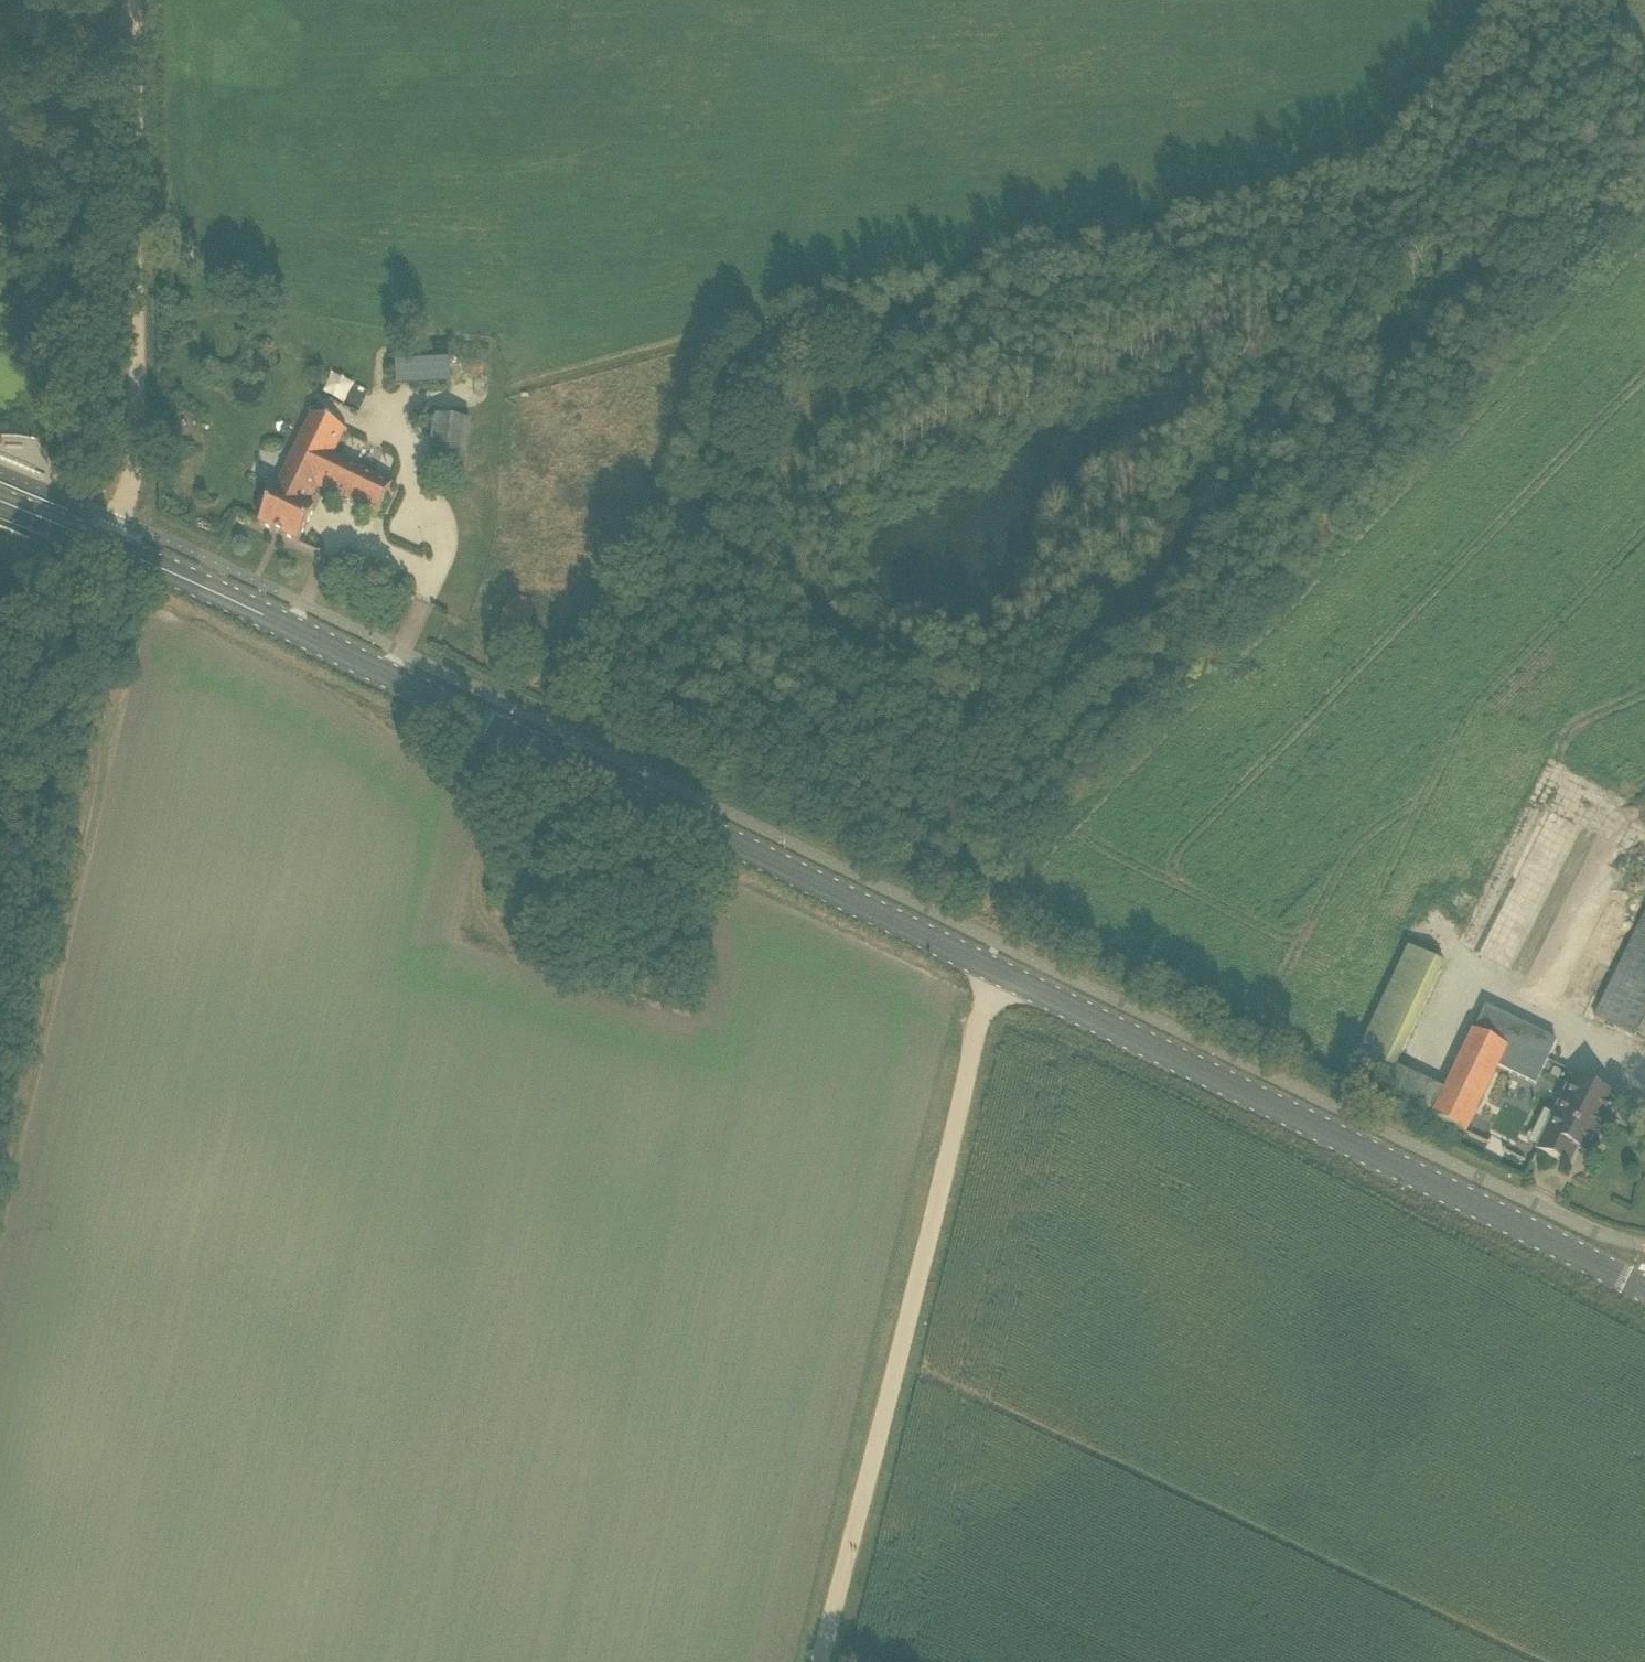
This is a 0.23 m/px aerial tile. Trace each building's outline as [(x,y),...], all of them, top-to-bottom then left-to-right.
[(396,384),(451,382),(449,351),(394,353),(396,384)] [(466,474),(476,420),(440,414),(430,467),(466,474)] [(331,495),(377,517),(393,485),(333,456),(345,431),(312,415),(259,524),(299,543),(315,511),(308,508),(321,481),(335,488),(331,495)] [(537,604),(512,594),(500,627),(525,636),(537,604)] [(1644,1043),(1644,916),(1595,1018),(1644,1043)] [(1400,1066),(1443,958),(1410,945),(1367,1053),(1400,1066)] [(1544,1067),(1473,1031),(1465,1048),(1499,1065),(1536,1083),(1544,1067)] [(1466,1134),(1499,1065),(1465,1048),(1432,1117),(1466,1134)] [(1572,1079),(1537,1151),(1566,1165),(1574,1149),(1591,1157),(1618,1102),(1572,1079)]
